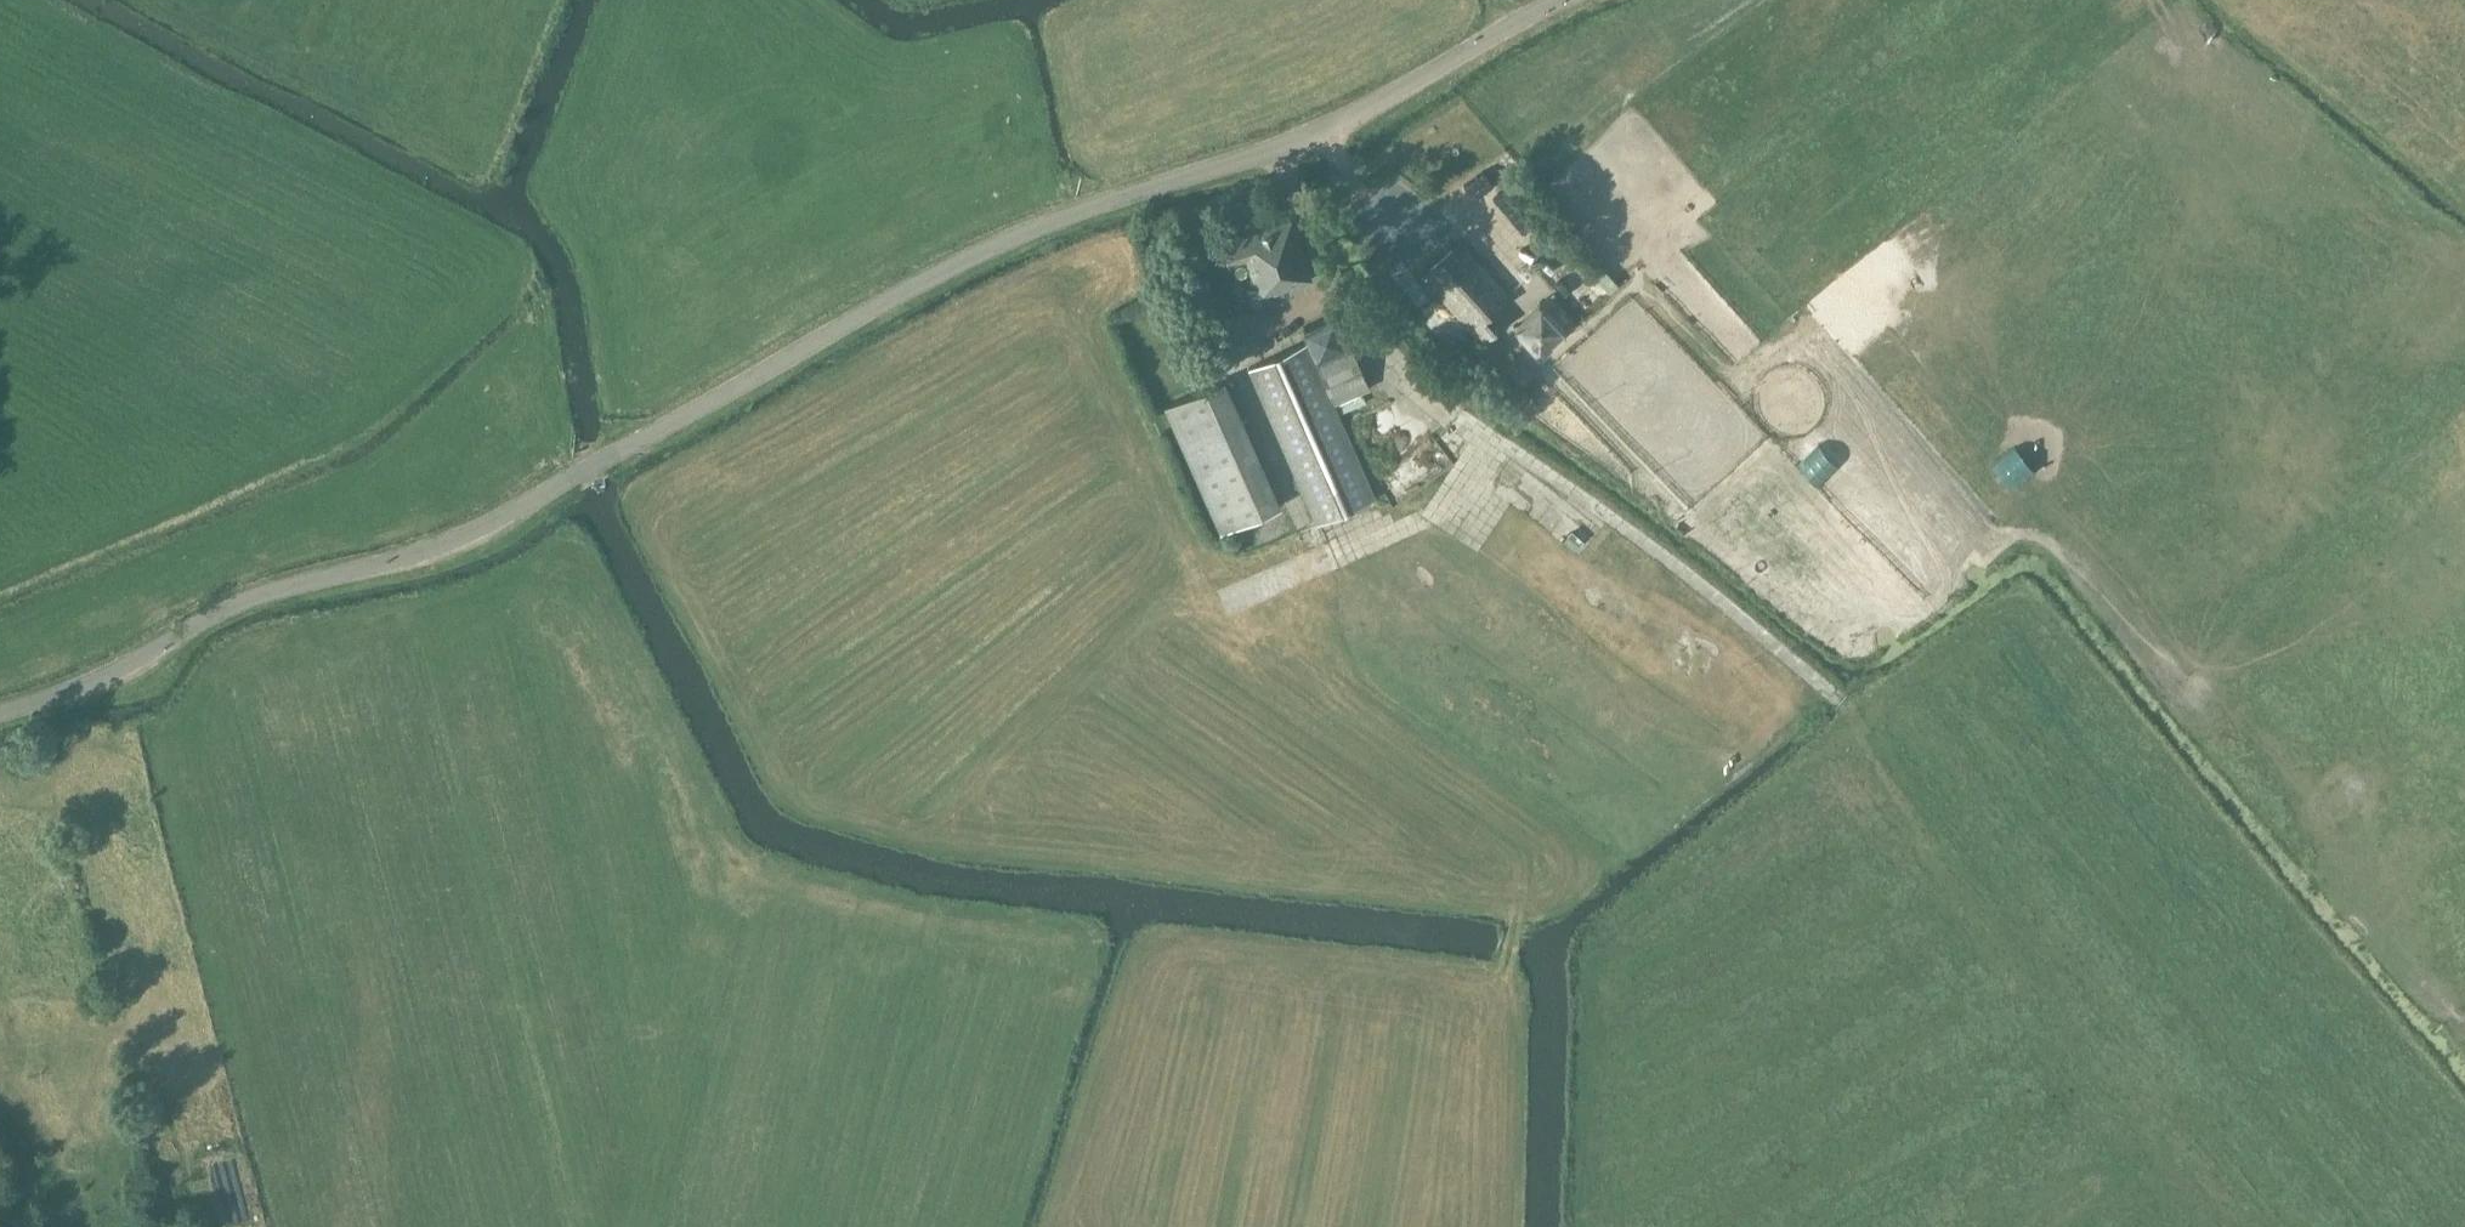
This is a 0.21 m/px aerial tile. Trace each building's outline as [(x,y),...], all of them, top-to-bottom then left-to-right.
[(1222,245),(1226,257),(1230,267),(1246,261),(1256,289),(1250,291),(1252,296),(1272,290),(1273,292),(1310,280),(1290,222),(1222,245)] [(1507,294),(1462,241),(1461,240),(1422,274),(1470,327),(1482,341),(1494,330),(1482,317),(1507,294)] [(1514,327),(1539,354),(1564,330),(1541,303),(1514,327)] [(1303,330),(1302,331),(1307,342),(1247,367),(1315,523),(1374,498),(1339,415),(1375,400),(1370,389),(1352,350),(1308,368),(1305,361),(1317,357),(1345,345),(1344,343),(1346,342),(1334,315),(1331,317),(1329,314),(1304,325),(1306,329),(1303,330)] [(1488,359),(1477,373),(1491,384),(1502,369),(1488,359)] [(1280,506),(1225,381),(1164,408),(1220,533),(1280,506)]
